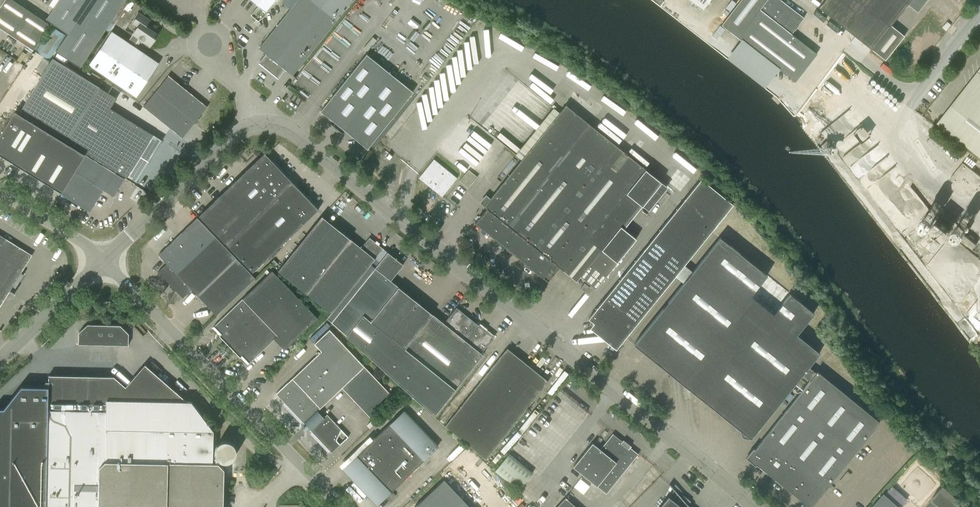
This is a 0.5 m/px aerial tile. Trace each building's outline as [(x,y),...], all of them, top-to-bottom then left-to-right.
[(33,50),(50,25),(13,0),(5,0),(0,7),(0,28),(33,50)] [(46,19),(68,33),(56,51),(80,67),(125,0),(59,0),(46,19)] [(258,6),(251,15),(259,21),(276,0),(251,0),(258,6)] [(259,48),(265,53),(267,55),(261,63),(278,76),(279,75),(284,68),(292,75),(293,75),(337,20),(353,0),(284,0),(282,2),(291,9),(265,41),(259,48)] [(702,10),(710,0),(689,0),(702,10)] [(721,25),(795,82),(817,53),(791,33),(804,17),(781,0),(741,0),(721,25)] [(872,50),(891,25),(908,4),(911,0),(826,0),(819,8),(872,50)] [(908,4),(918,12),(927,0),(911,0),(908,4)] [(89,65),(136,97),(159,63),(151,58),(134,46),(139,39),(150,47),(158,34),(151,30),(152,28),(147,24),(150,20),(139,13),(133,23),(138,27),(128,42),(112,31),(89,65)] [(891,25),(872,50),(885,60),(904,36),(891,25)] [(52,26),(35,51),(49,60),(65,35),(52,26)] [(367,54),(340,87),(325,105),(321,111),(367,149),(375,139),(383,129),(413,92),(367,54)] [(20,112),(67,141),(136,183),(139,178),(148,163),(159,145),(162,140),(110,108),(117,98),(53,58),(20,112)] [(938,122),(979,156),(979,69),(938,122)] [(143,106),(182,138),(202,113),(207,107),(202,103),(168,75),(143,106)] [(481,215),(475,223),(548,282),(560,268),(576,281),(580,276),(596,289),(636,239),(624,229),(662,182),(639,164),(646,155),(630,142),(623,151),(566,105),(560,113),(555,108),(517,155),(522,160),(484,206),(486,208),(481,215)] [(62,192),(85,154),(15,111),(0,135),(0,154),(21,167),(62,192)] [(855,142),(865,136),(860,126),(849,132),(855,142)] [(199,216),(207,224),(227,245),(253,272),(318,209),(267,156),(264,153),(253,164),(199,216)] [(125,179),(85,154),(62,192),(89,209),(93,204),(102,189),(114,196),(125,179)] [(457,178),(434,159),(419,178),(442,196),(457,178)] [(954,183),(953,185),(953,189),(960,194),(965,194),(966,192),(967,193),(971,188),(975,191),(979,184),(979,176),(963,162),(953,174),(957,177),(953,182),(954,183)] [(466,187),(476,176),(467,169),(458,180),(466,187)] [(733,204),(701,178),(588,318),(597,326),(598,335),(607,334),(608,342),(616,349),(733,204)] [(216,315),(256,277),(206,225),(198,216),(158,255),(167,264),(158,272),(183,298),(191,290),(216,315)] [(306,293),(331,313),(371,264),(375,259),(383,249),(383,248),(376,243),(369,237),(361,247),(350,238),(344,234),(322,216),(278,270),(306,293)] [(31,255),(0,236),(0,305),(31,255)] [(750,438),(802,374),(809,365),(820,352),(797,334),(814,313),(720,237),(634,344),(739,429),(742,436),(750,438)] [(434,415),(483,355),(481,353),(495,336),(488,330),(480,324),(478,325),(473,321),(456,307),(444,323),(391,280),(403,265),(388,252),(375,268),(371,264),(331,313),(327,318),(331,322),(434,415)] [(318,318),(272,270),(212,328),(247,365),(274,339),(285,350),(318,318)] [(589,287),(584,283),(580,288),(590,296),(595,289),(590,286),(589,287)] [(79,343),(128,344),(129,334),(120,325),(88,324),(79,332),(79,343)] [(321,408),(342,388),(370,417),(392,396),(391,394),(331,331),(329,329),(314,344),(321,351),(276,394),(304,423),(305,423),(307,424),(304,427),(305,429),(307,430),(308,429),(310,428),(311,429),(310,430),(332,453),(333,451),(342,442),(348,437),(327,414),(321,408)] [(470,446),(486,459),(548,381),(507,348),(445,426),(470,446)] [(809,365),(802,374),(810,380),(755,449),(753,448),(745,457),(755,465),(756,464),(810,506),(811,506),(880,422),(849,397),(809,365)] [(0,408),(0,506),(224,506),(224,469),(218,463),(213,462),(214,431),(191,401),(157,401),(130,400),(130,390),(115,377),(49,375),(49,387),(47,387),(47,385),(23,385),(23,386),(21,386),(21,389),(4,408),(0,408)] [(422,410),(415,417),(429,431),(436,424),(422,410)] [(415,417),(408,424),(422,438),(429,431),(415,417)] [(408,424),(400,431),(414,445),(422,438),(408,424)] [(436,424),(429,431),(443,446),(450,439),(436,424)] [(400,431),(393,438),(407,452),(414,445),(400,431)] [(429,431),(422,438),(436,453),(443,446),(429,431)] [(592,442),(573,467),(606,494),(638,454),(613,433),(600,449),(592,442)] [(393,438),(386,444),(400,459),(407,452),(393,438)] [(422,438),(414,445),(428,460),(436,453),(422,438)] [(218,444),(216,447),(215,451),(216,456),(220,460),(225,462),(230,461),(234,458),(236,453),(236,450),(235,446),(232,443),(228,441),(224,441),(218,444)] [(386,444),(379,451),(393,466),(400,459),(386,444)] [(414,445),(407,452),(421,467),(428,460),(414,445)] [(379,451),(371,458),(385,473),(393,466),(379,451)] [(407,452),(400,459),(414,474),(421,467),(407,452)] [(493,472),(518,492),(532,475),(507,455),(493,472)] [(371,458),(364,465),(378,480),(385,473),(371,458)] [(400,459),(393,466),(407,481),(414,474),(400,459)] [(364,465),(357,472),(371,487),(378,480),(364,465)] [(393,466),(385,473),(399,487),(407,481),(393,466)] [(357,472),(349,480),(363,494),(371,487),(357,472)] [(385,473),(378,480),(392,494),(399,487),(385,473)] [(444,479),(414,506),(470,506),(444,479)] [(378,480),(371,487),(385,501),(392,494),(378,480)] [(942,506),(966,506),(942,486),(932,498),(942,506)] [(363,494),(375,506),(379,506),(385,501),(371,487),(363,494)] [(870,506),(899,506),(883,493),(872,505),(870,506)] [(688,505),(691,501),(686,498),(683,495),(676,502),(668,496),(662,504),(659,506),(690,506),(688,505)]
